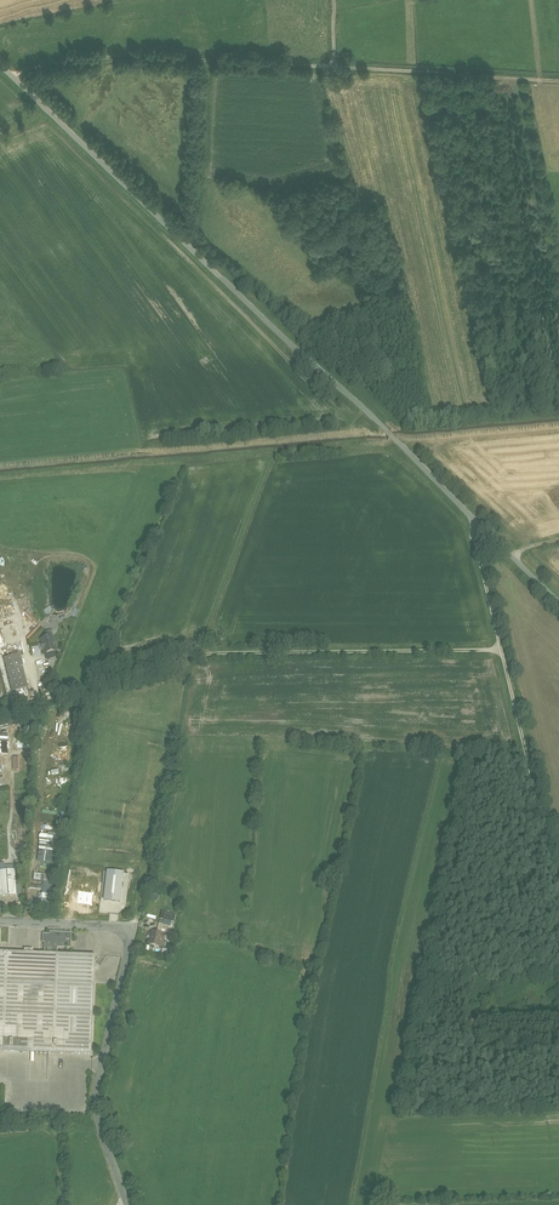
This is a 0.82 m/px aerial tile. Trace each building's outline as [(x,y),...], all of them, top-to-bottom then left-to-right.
[(30,640),(44,625),(33,614),(35,612),(31,607),(25,612),(38,625),(27,637),(30,640)] [(52,633),(40,637),(44,652),(56,649),(52,633)] [(57,654),(56,649),(44,652),(45,657),(57,654)] [(4,656),(13,690),(28,687),(19,653),(4,656)] [(0,735),(0,764),(1,764),(1,754),(10,753),(9,734),(0,735)] [(19,740),(19,748),(30,748),(29,740),(19,740)] [(31,799),(25,804),(29,808),(35,803),(31,799)] [(31,814),(26,808),(21,813),(25,819),(28,816),(31,814)] [(38,861),(53,863),(54,852),(56,853),(59,835),(49,834),(49,835),(41,834),(38,861)] [(0,863),(0,870),(2,896),(23,895),(21,864),(5,865),(5,863),(0,863)] [(122,903),(125,873),(108,871),(105,901),(122,903)] [(36,900),(35,907),(51,909),(55,875),(34,873),(33,880),(45,881),(44,887),(31,886),(31,888),(43,890),(43,894),(39,894),(39,900),(36,900)] [(160,922),(158,934),(166,936),(168,927),(165,927),(166,923),(160,922)] [(158,934),(152,933),(148,946),(161,949),(163,944),(164,944),(166,936),(158,934)] [(45,945),(45,956),(58,957),(58,950),(72,951),(73,935),(50,934),(50,936),(43,936),(43,945),(45,945)] [(0,954),(0,1054),(92,1058),(96,958),(58,957),(45,956),(0,954)]
